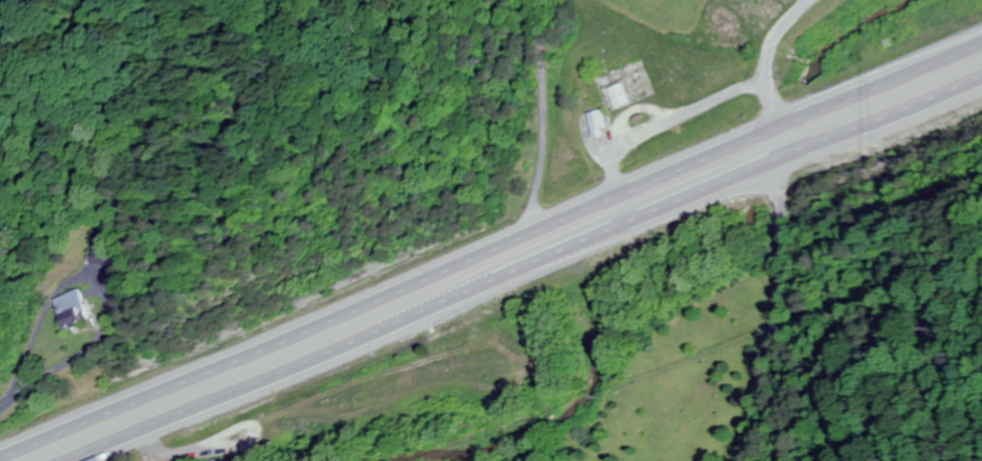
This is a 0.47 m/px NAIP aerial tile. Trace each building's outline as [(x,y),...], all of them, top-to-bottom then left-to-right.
[(618,110),(633,103),(625,84),(610,90),(618,110)] [(588,115),(592,132),(608,129),(604,111),(588,115)] [(71,332),(95,321),(80,290),(56,301),(71,332)]
